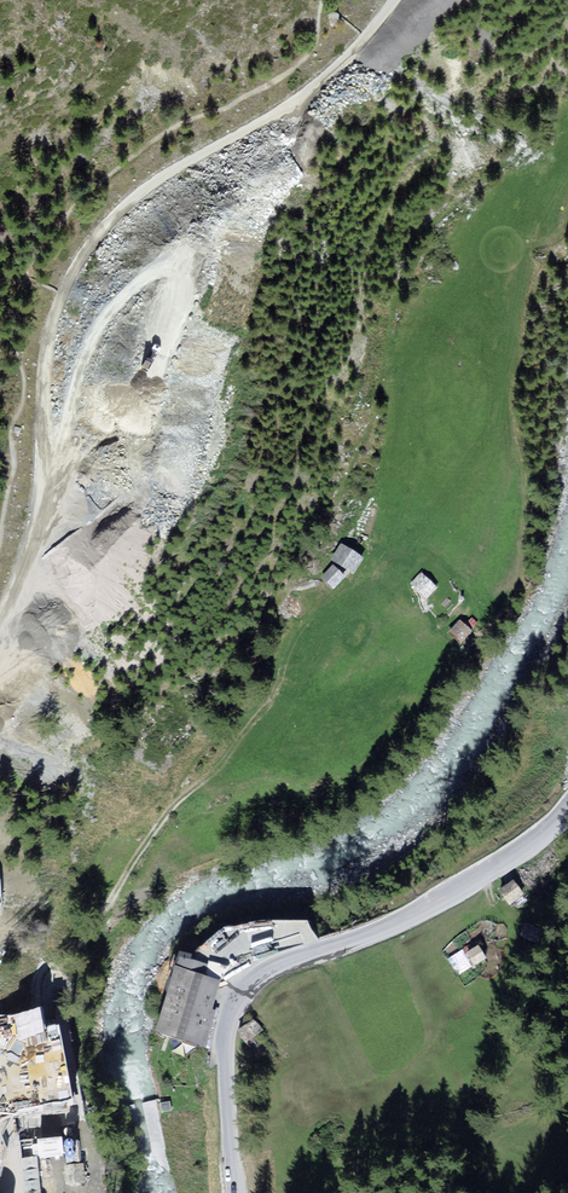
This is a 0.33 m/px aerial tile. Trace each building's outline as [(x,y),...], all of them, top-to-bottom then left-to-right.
[(362,558),(342,545),(333,559),(353,572),(362,558)] [(344,577),(333,566),(323,576),(334,587),(344,577)] [(435,587),(421,574),(412,584),(426,597),(435,587)] [(471,631),(460,621),(450,632),(461,642),(471,631)] [(522,894),(513,882),(501,890),(510,903),(522,894)] [(485,958),(478,947),(465,955),(463,951),(450,958),(459,973),(485,958)] [(224,987),(173,973),(156,1037),(206,1051),(224,987)] [(19,1030),(45,1027),(43,1011),(17,1014),(19,1030)] [(158,1102),(147,1101),(146,1110),(157,1111),(158,1102)] [(77,1138),(66,1139),(67,1161),(79,1160),(77,1138)] [(62,1139),(38,1141),(40,1155),(63,1153),(62,1139)] [(83,1165),(67,1166),(68,1182),(84,1181),(83,1165)]
